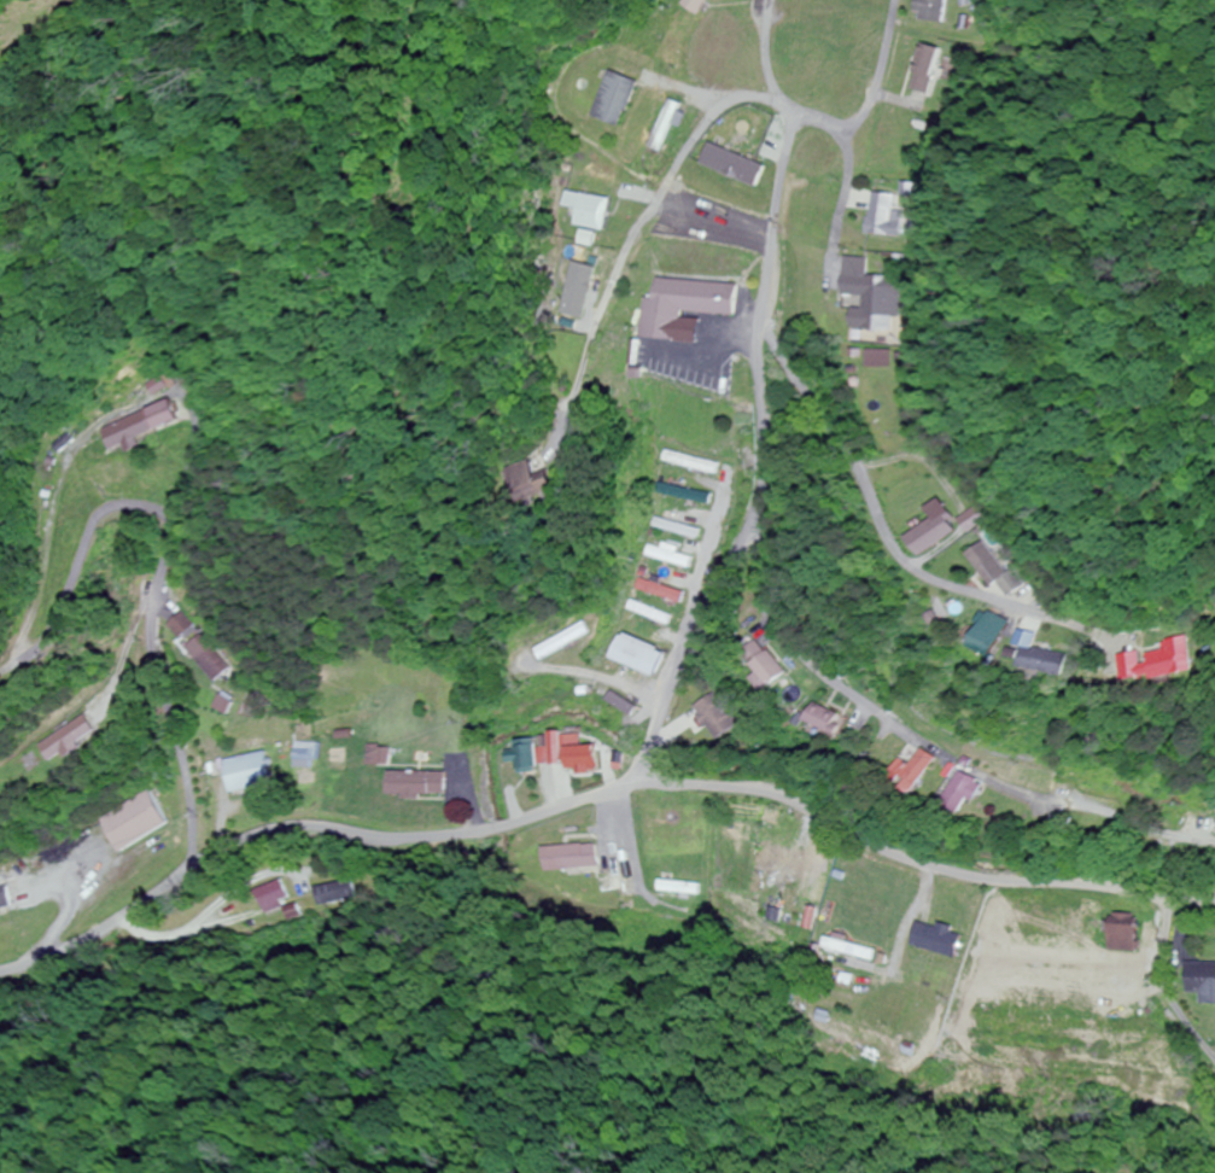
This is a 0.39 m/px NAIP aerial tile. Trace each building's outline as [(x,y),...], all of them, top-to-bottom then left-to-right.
[(678,3),(695,15),(705,0),(680,0),(678,3)] [(940,22),(943,0),(921,0),(918,19),(940,22)] [(937,48),(920,43),(907,89),(925,94),(937,48)] [(588,118),(619,128),(634,82),(603,72),(588,118)] [(649,147),(661,152),(681,105),(669,100),(649,147)] [(605,231),(610,199),(568,191),(562,223),(605,231)] [(865,234),(894,238),(897,212),(888,211),(890,196),(870,193),(865,234)] [(587,259),(573,257),(572,266),(557,265),(553,311),(566,312),(565,322),(582,323),(587,259)] [(850,309),(849,329),(883,331),(884,315),(895,316),(897,279),(843,276),(842,296),(860,297),(860,309),(850,309)] [(735,316),(737,285),(656,279),(655,299),(645,298),(642,338),(682,340),(684,313),(735,316)] [(178,421),(170,401),(104,427),(113,450),(127,444),(130,451),(143,446),(139,437),(178,421)] [(554,479),(536,483),(532,462),(505,468),(512,504),(557,495),(554,479)] [(707,497),(660,481),(656,492),(704,507),(707,497)] [(950,519),(957,531),(974,522),(966,509),(950,519)] [(913,556),(948,535),(935,514),(900,537),(913,556)] [(1004,570),(1000,573),(975,542),(959,555),(985,587),(991,582),(1003,597),(1017,586),(1004,570)] [(686,568),(689,556),(647,546),(644,558),(686,568)] [(677,605),(681,594),(637,579),(634,589),(677,605)] [(626,610),(666,626),(669,618),(629,602),(626,610)] [(968,648),(991,659),(1008,623),(985,612),(968,648)] [(165,626),(178,640),(192,627),(179,613),(165,626)] [(590,633),(583,622),(537,651),(544,662),(590,633)] [(215,683),(231,668),(200,634),(183,650),(215,683)] [(1138,652),(1118,656),(1124,685),(1192,672),(1186,637),(1164,641),(1166,652),(1139,657),(1138,652)] [(610,663),(657,676),(664,651),(616,639),(610,663)] [(761,675),(754,679),(763,693),(787,677),(763,640),(746,651),(761,675)] [(1064,678),(1068,656),(1023,648),(1018,670),(1064,678)] [(716,743),(740,725),(718,693),(693,710),(716,743)] [(808,723),(839,737),(847,719),(816,704),(808,723)] [(41,746),(54,765),(98,735),(85,716),(41,746)] [(598,771),(597,746),(581,746),(580,736),(514,737),(514,752),(505,752),(505,763),(516,763),(516,767),(567,766),(567,772),(598,771)] [(913,765),(904,759),(890,782),(916,797),(939,759),(923,749),(913,765)] [(270,785),(262,752),(222,762),(230,795),(270,785)] [(446,772),(387,772),(387,795),(446,795),(446,772)] [(967,818),(987,785),(965,772),(945,805),(967,818)] [(119,853),(167,825),(148,792),(99,820),(119,853)] [(594,869),(593,846),(541,846),(541,870),(594,869)] [(256,891),(263,911),(290,902),(283,881),(256,891)] [(318,906),(357,900),(354,881),(314,887),(318,906)] [(11,906),(4,886),(0,887),(0,910),(11,906)] [(1109,952),(1137,952),(1137,915),(1109,915),(1109,952)] [(917,922),(910,947),(955,958),(961,933),(917,922)] [(869,963),(872,952),(823,937),(820,948),(869,963)] [(1199,994),(1199,1006),(1214,1006),(1214,964),(1187,964),(1187,994),(1199,994)]
